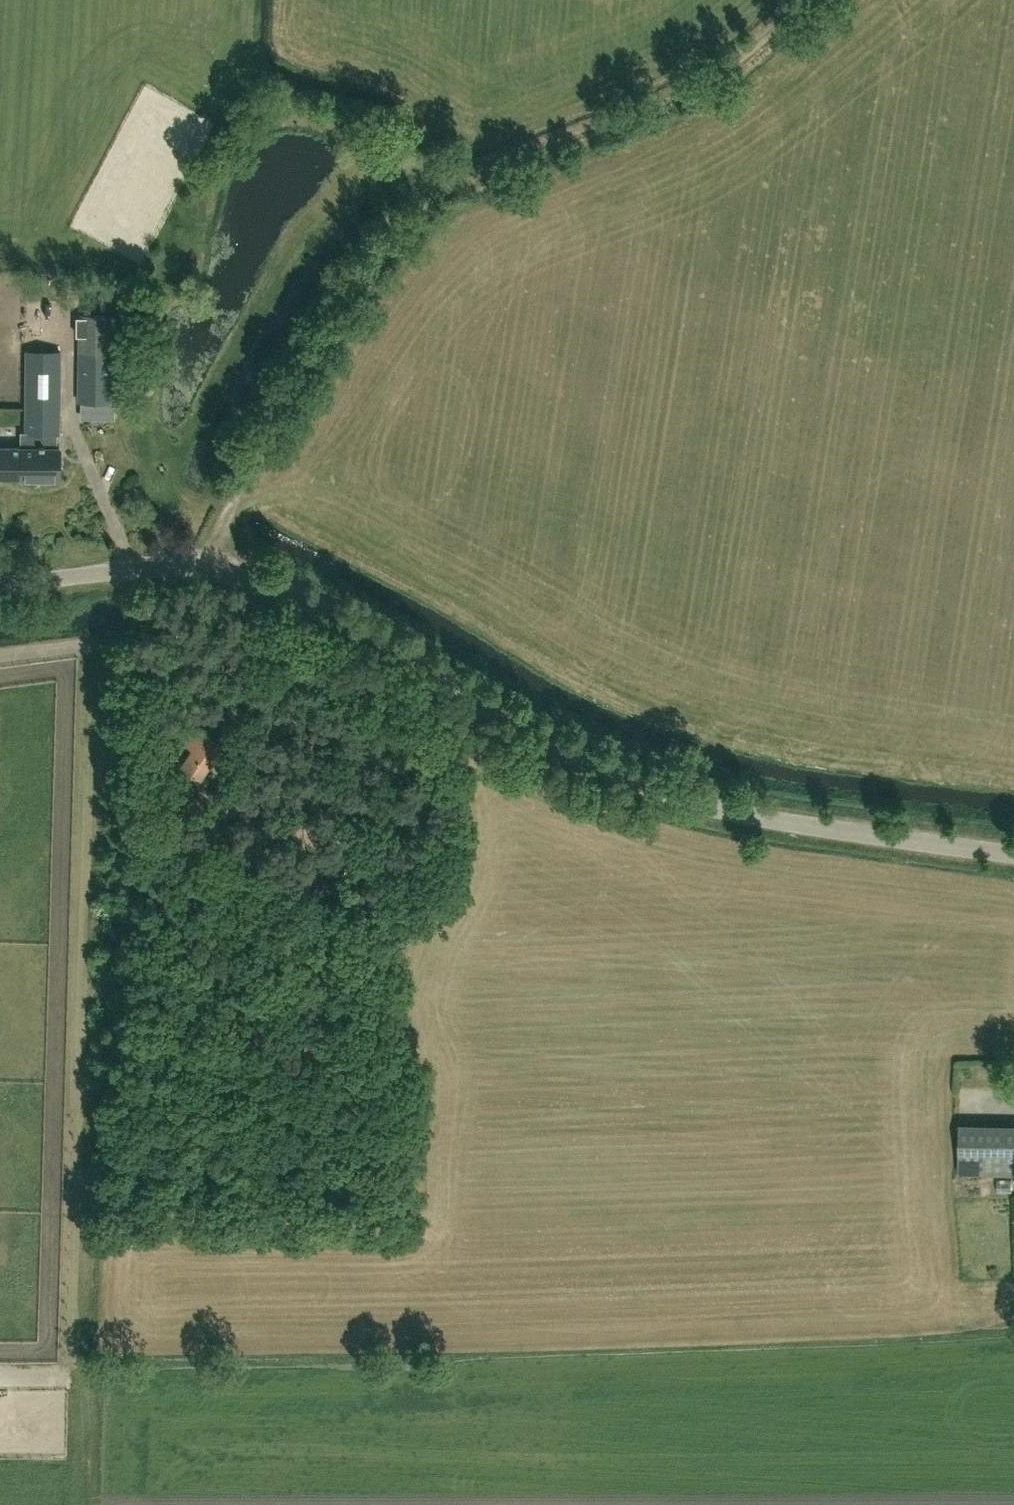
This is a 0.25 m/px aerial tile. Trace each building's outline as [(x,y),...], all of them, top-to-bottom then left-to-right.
[(48,328),(72,330),(73,315),(49,313),(48,328)] [(78,334),(78,389),(82,389),(82,401),(112,401),(112,314),(78,314),(78,317),(76,317),(76,334),(78,334)] [(20,445),(0,445),(0,477),(59,477),(59,447),(57,447),(57,433),(59,433),(60,351),(26,351),(25,432),(20,432),(20,445)] [(225,747),(196,728),(185,744),(192,748),(181,765),(200,778),(215,756),(218,758),(225,747)] [(1013,1173),(1013,1125),(961,1125),(961,1173),(1013,1173)]
